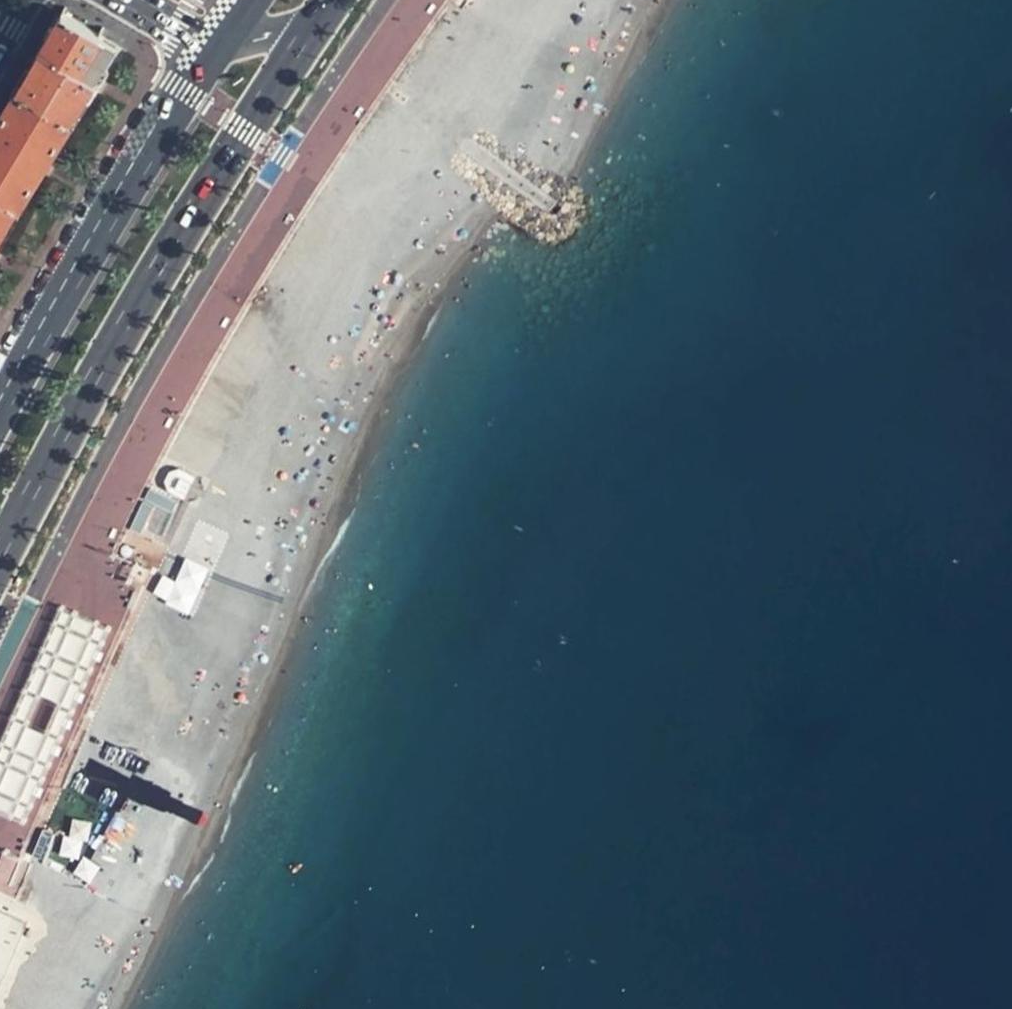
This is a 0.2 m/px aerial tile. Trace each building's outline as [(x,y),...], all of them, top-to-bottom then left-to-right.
[(50,31),(41,48),(95,81),(106,64),(117,46),(61,12),(50,31)] [(95,81),(41,48),(28,70),(16,90),(70,122),(83,101),(95,81)] [(16,90),(0,118),(0,198),(17,208),(43,166),(70,122),(16,90)] [(0,198),(0,238),(17,208),(0,198)] [(26,825),(115,632),(67,610),(0,756),(0,813),(26,825)]
